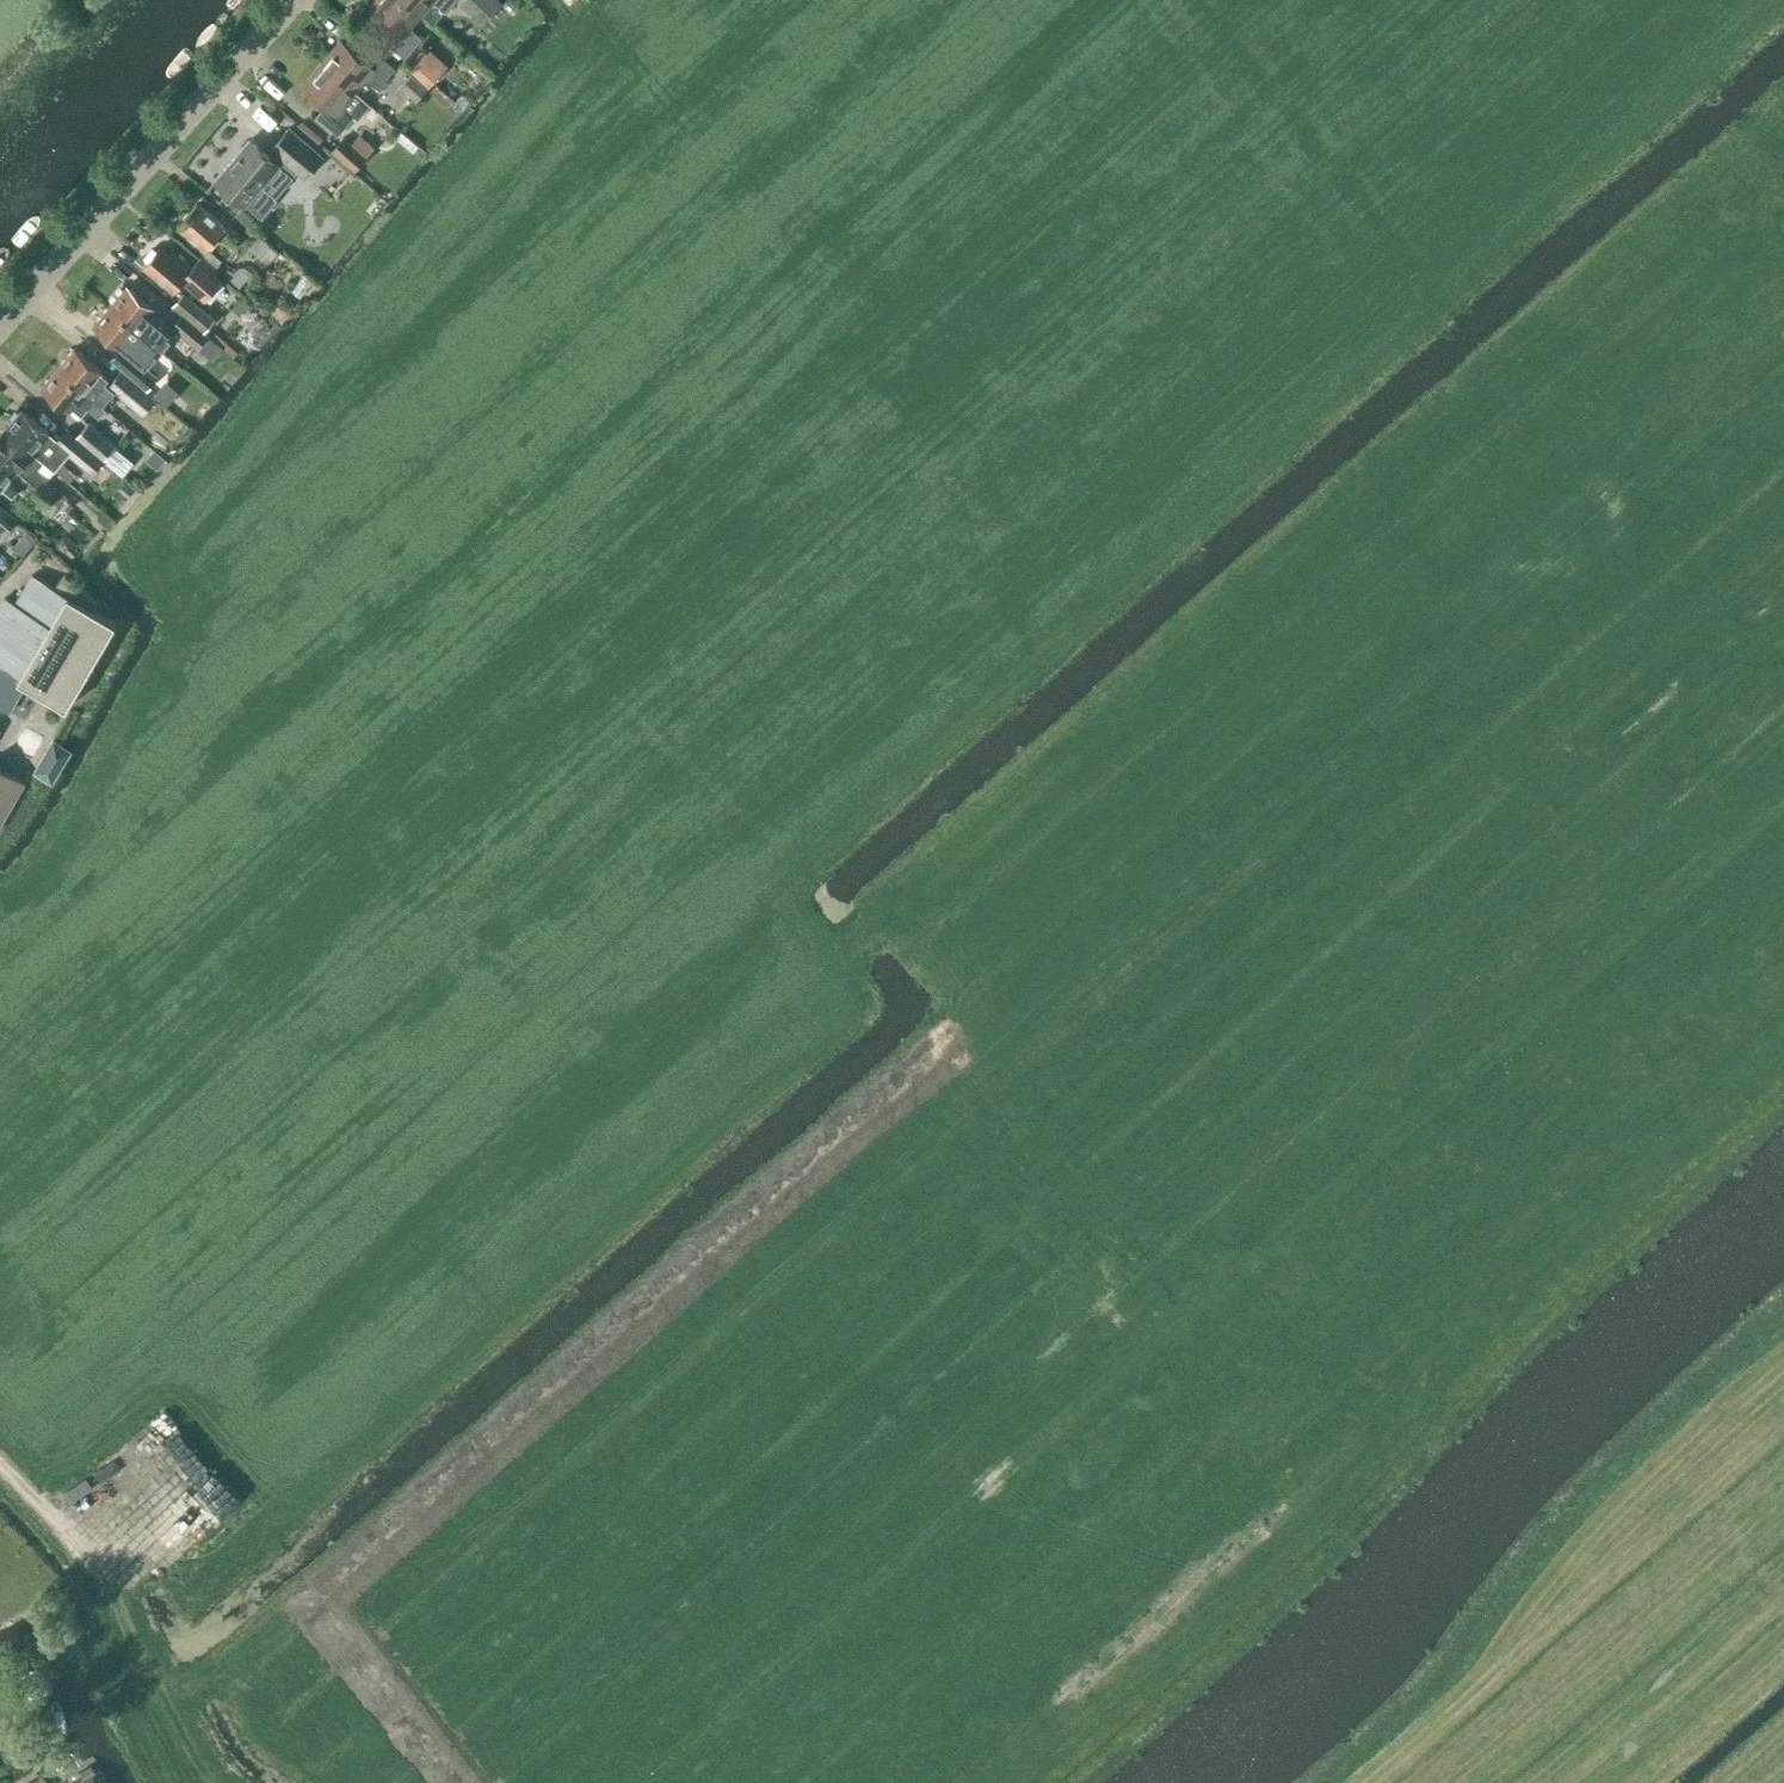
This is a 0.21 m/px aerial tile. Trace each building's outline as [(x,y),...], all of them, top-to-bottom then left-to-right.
[(422,15),(405,0),(376,0),(369,8),(393,28),(383,39),(405,58),(422,38),(411,28),(422,15)] [(422,15),(434,2),(445,11),(455,0),(405,0),(422,15)] [(490,14),(503,0),(474,0),(490,14)] [(425,37),(406,58),(431,79),(450,58),(425,37)] [(322,62),(354,91),(365,78),(378,89),(396,68),(374,50),(364,61),(341,40),(322,62)] [(370,104),(354,91),(322,62),(302,85),(326,105),(317,116),(338,135),(354,116),(358,119),(370,104)] [(270,157),(250,140),(216,180),(245,205),(246,204),(262,217),(277,199),(261,186),(283,159),(305,177),(323,156),(289,128),(271,149),(275,152),(270,157)] [(366,157),(343,137),(330,151),(354,171),(366,157)] [(229,228),(197,202),(178,224),(206,248),(207,248),(217,236),(232,249),(242,237),(230,226),(229,228)] [(192,267),(173,251),(170,255),(160,246),(144,265),(174,291),(183,280),(205,299),(221,279),(198,260),(192,267)] [(292,289),(301,296),(314,279),(305,272),(292,289)] [(155,308),(127,285),(110,305),(161,348),(170,338),(159,329),(165,321),(153,311),(155,308)] [(172,306),(182,314),(203,332),(204,331),(214,318),(183,292),(172,306)] [(161,348),(110,305),(93,325),(120,347),(110,359),(147,390),(159,377),(146,366),(161,348)] [(203,332),(182,314),(171,326),(198,348),(208,336),(203,332)] [(75,347),(58,367),(103,405),(114,392),(105,384),(108,379),(100,372),(102,370),(75,347)] [(107,408),(103,405),(58,367),(41,387),(68,410),(72,407),(82,416),(89,408),(100,417),(107,408)] [(156,399),(122,370),(108,386),(142,415),(156,399)] [(5,429),(54,469),(61,462),(40,444),(49,432),(22,409),(5,429)] [(104,458),(115,444),(89,422),(77,436),(104,458)] [(18,469),(38,487),(32,495),(44,505),(57,489),(46,480),(54,469),(44,460),(5,429),(0,435),(0,455),(18,469)] [(103,459),(76,437),(67,429),(56,442),(92,472),(103,459)] [(117,443),(109,457),(127,468),(136,454),(117,443)] [(1,489),(2,489),(12,498),(19,490),(8,481),(18,469),(0,455),(0,488),(1,489)] [(15,518),(0,505),(0,536),(15,518)] [(5,598),(0,606),(0,707),(8,712),(25,684),(65,708),(115,623),(93,610),(97,602),(65,574),(54,587),(32,574),(15,604),(5,598)] [(57,732),(35,766),(54,778),(75,743),(57,732)] [(24,782),(0,768),(0,824),(24,782)] [(95,1771),(76,1782),(102,1782),(95,1771)]
